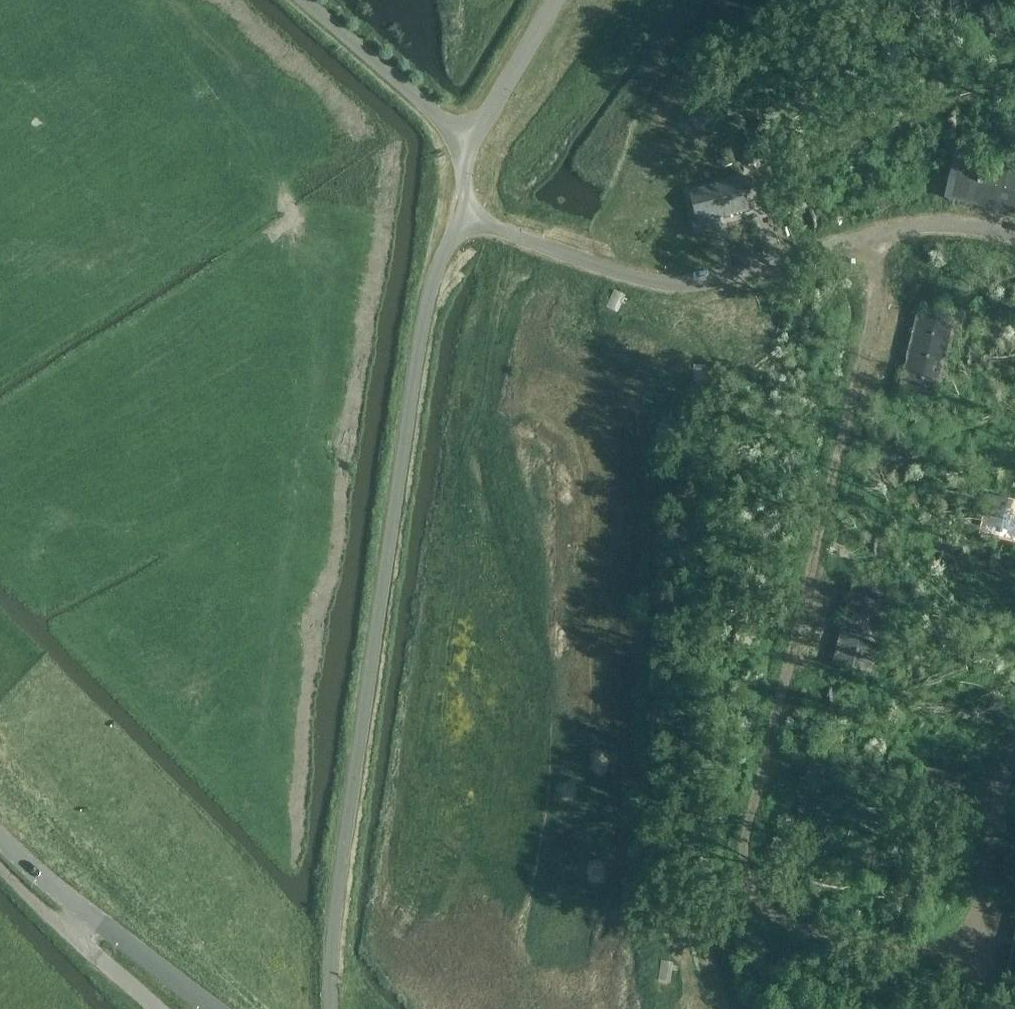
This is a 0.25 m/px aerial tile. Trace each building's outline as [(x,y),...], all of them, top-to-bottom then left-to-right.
[(711,117),(709,117),(711,114),(699,109),(692,127),(704,131),(708,121),(713,123),(715,119),(711,117)] [(754,151),(745,154),(748,166),(757,164),(754,151)] [(954,160),(945,199),(956,202),(976,207),(996,211),(1014,216),(1014,175),(954,160)] [(698,224),(749,211),(747,205),(758,202),(752,179),(741,182),(741,181),(690,195),(698,224)] [(631,298),(625,296),(625,295),(626,293),(615,288),(607,305),(619,310),(623,300),(629,302),(631,298)] [(898,395),(937,404),(956,325),(918,315),(915,326),(910,346),(908,356),(905,366),(901,385),(898,395)] [(712,370),(706,370),(706,368),(706,367),(693,367),(693,386),(706,385),(706,374),(712,374),(712,370)] [(998,499),(989,538),(1014,544),(1014,503),(998,499)] [(833,668),(872,677),(891,598),(852,588),(849,599),(844,619),(840,639),(835,658),(833,668)] [(810,762),(805,782),(829,788),(834,768),(810,762)] [(680,963),(674,963),(674,960),(661,959),(660,978),(673,979),(674,968),(680,968),(680,963)]
